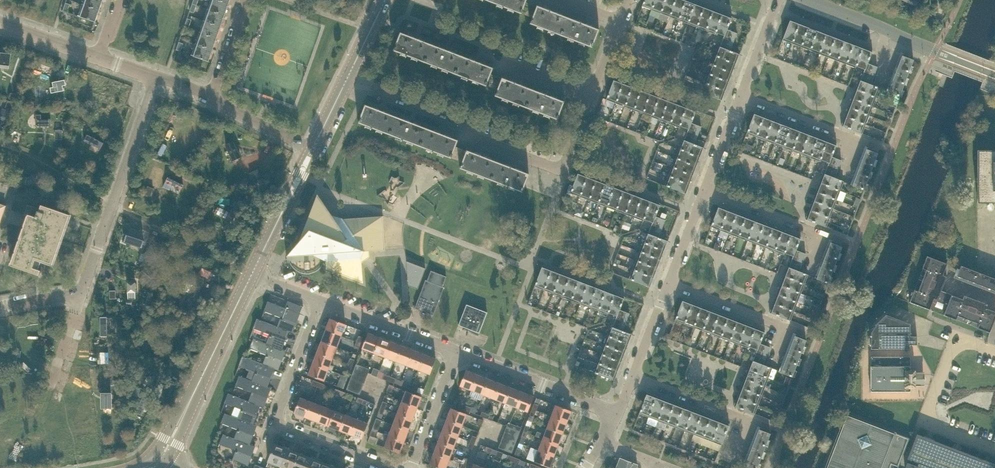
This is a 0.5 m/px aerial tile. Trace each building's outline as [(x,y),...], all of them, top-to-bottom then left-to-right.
[(103,0),(86,0),(85,5),(100,10),(103,0)] [(229,3),(220,0),(214,0),(210,10),(225,15),(229,3)] [(527,0),(491,0),(490,2),(521,14),(522,13),(526,2),(527,0)] [(642,6),(653,10),(656,0),(645,0),(642,6)] [(653,10),(662,13),(667,0),(656,0),(653,10)] [(662,13),(670,16),(677,0),(667,0),(662,13)] [(670,16),(680,20),(687,1),(686,1),(685,0),(677,0),(670,16)] [(690,0),(686,0),(686,1),(687,1),(680,20),(688,23),(696,4),(695,4),(690,2),(690,0)] [(532,4),(526,2),(522,13),(527,15),(532,4)] [(699,5),(699,4),(696,2),(695,4),(696,4),(688,23),(698,27),(705,8),(704,7),(699,5)] [(533,17),(537,6),(532,4),(527,15),(533,17)] [(96,22),(100,10),(85,5),(81,16),(96,22)] [(568,17),(538,6),(537,5),(537,6),(533,17),(530,24),(561,36),(568,17)] [(708,9),(708,7),(705,6),(704,7),(705,8),(698,27),(707,30),(714,11),(713,11),(708,9)] [(717,12),(717,11),(714,9),(713,11),(714,11),(707,30),(716,34),(716,32),(723,15),(722,14),(717,12)] [(221,26),(225,15),(210,10),(206,21),(221,26)] [(726,16),(726,14),(723,13),(722,14),(723,15),(716,32),(725,36),(723,41),(733,45),(737,33),(727,29),(732,16),(731,18),(726,16)] [(780,27),(784,16),(778,14),(774,25),(780,27)] [(599,29),(581,22),(568,17),(561,36),(592,48),(599,29)] [(794,22),(794,20),(791,19),(790,20),(783,39),(793,43),(800,24),(799,24),(794,22)] [(217,38),(221,26),(206,21),(202,33),(217,38)] [(803,25),(804,24),(800,22),(799,24),(800,24),(793,43),(802,47),(809,28),(809,27),(803,25)] [(812,29),(813,27),(809,26),(809,27),(809,28),(802,47),(811,50),(818,31),(812,29)] [(821,32),(822,31),(818,29),(818,31),(811,50),(820,54),(827,35),(827,34),(821,32)] [(425,62),(432,44),(401,32),(400,35),(394,50),(425,62)] [(213,49),(217,38),(202,33),(198,44),(213,49)] [(830,36),(831,34),(827,33),(827,34),(827,35),(820,54),(829,57),(836,38),(830,36)] [(839,39),(840,37),(836,36),(836,38),(829,57),(838,61),(845,41),(839,39)] [(848,43),(849,41),(845,40),(845,41),(838,61),(847,64),(854,45),(848,43)] [(731,50),(733,45),(723,41),(717,56),(734,62),(734,63),(736,63),(737,60),(735,59),(738,54),(739,54),(731,50)] [(857,46),(858,44),(854,43),(854,45),(847,64),(856,67),(863,48),(857,46)] [(209,61),(213,49),(198,44),(194,56),(209,61)] [(456,74),(463,56),(432,44),(425,62),(456,74)] [(863,75),(873,79),(878,67),(868,63),(873,50),(872,50),(872,52),(866,49),(867,48),(863,47),(863,48),(856,67),(865,71),(863,75)] [(0,60),(0,64),(10,66),(12,54),(9,53),(6,53),(3,52),(1,52),(0,60)] [(734,62),(717,56),(715,55),(712,64),(731,71),(731,72),(732,73),(734,69),(732,68),(734,63),(734,62)] [(914,60),(910,58),(903,55),(898,67),(909,72),(914,60)] [(491,74),(493,68),(463,56),(456,74),(486,86),(487,85),(491,74)] [(731,72),(731,71),(712,64),(708,73),(727,81),(729,82),(730,78),(728,77),(731,72)] [(905,84),(909,72),(898,67),(893,80),(905,84)] [(727,81),(708,73),(705,82),(724,90),(725,91),(727,87),(725,87),(727,81)] [(492,87),(496,76),(491,74),(487,85),(492,87)] [(873,79),(863,75),(861,81),(859,80),(858,83),(860,84),(858,90),(876,97),(880,88),(871,84),(873,79)] [(498,89),(502,79),(496,76),(492,87),(498,89)] [(533,89),(503,78),(502,78),(502,79),(498,89),(495,96),(526,108),(533,89)] [(618,81),(618,80),(615,78),(607,99),(616,103),(624,84),(623,84),(618,81)] [(54,86),(51,87),(52,92),(64,90),(63,85),(66,84),(65,79),(53,81),(54,86)] [(900,96),(905,84),(893,80),(889,92),(900,96)] [(627,85),(627,83),(624,82),(623,84),(624,84),(616,103),(625,106),(633,87),(632,87),(627,85)] [(724,90),(705,82),(701,92),(720,99),(722,100),(723,96),(722,96),(724,90)] [(636,88),(636,87),(633,85),(632,87),(633,87),(625,106),(635,110),(642,91),(641,91),(636,88)] [(92,89),(83,90),(84,104),(93,104),(92,89)] [(564,101),(546,94),(533,89),(526,108),(557,120),(564,101)] [(645,92),(645,90),(642,89),(641,91),(642,91),(635,110),(644,113),(651,94),(650,94),(645,92)] [(876,97),(858,90),(856,89),(854,92),(856,93),(854,99),(873,106),(876,97)] [(654,95),(654,94),(651,92),(650,94),(651,94),(644,113),(653,117),(660,98),(659,97),(654,95)] [(663,99),(663,97),(660,96),(659,97),(660,98),(653,117),(662,120),(669,101),(668,101),(663,99)] [(873,106),(854,99),(852,98),(851,101),(853,102),(851,108),(869,115),(873,106)] [(672,102),(672,101),(669,99),(668,101),(669,101),(662,120),(671,124),(678,105),(677,104),(672,102)] [(681,106),(682,104),(678,103),(677,104),(678,105),(671,124),(680,127),(680,126),(687,108),(686,108),(681,106)] [(390,134),(397,117),(366,105),(362,113),(359,123),(390,134)] [(690,109),(691,107),(687,106),(686,108),(687,108),(680,126),(689,129),(687,135),(697,139),(702,127),(691,123),(697,110),(696,110),(696,111),(690,109)] [(869,115),(851,108),(849,107),(847,110),(849,111),(847,117),(866,124),(869,115)] [(3,108),(0,116),(6,118),(9,110),(3,108)] [(758,115),(759,114),(755,112),(755,114),(747,133),(757,137),(764,118),(764,117),(758,115)] [(41,114),(36,114),(36,126),(51,126),(51,119),(41,119),(41,114)] [(195,116),(188,116),(188,131),(196,131),(195,116)] [(767,119),(768,117),(764,116),(764,117),(764,118),(757,137),(766,140),(773,121),(767,119)] [(866,124),(847,117),(845,116),(844,119),(846,120),(844,126),(862,133),(866,124)] [(420,146),(427,128),(397,117),(390,134),(420,146)] [(776,122),(777,120),(773,119),(773,121),(766,140),(775,144),(782,125),(782,124),(776,122)] [(785,126),(786,124),(782,123),(782,124),(782,125),(775,144),(784,147),(791,128),(785,126)] [(794,129),(795,127),(791,126),(791,128),(784,147),(793,151),(800,132),(800,131),(794,129)] [(456,146),(458,140),(427,128),(420,146),(451,158),(451,157),(456,146)] [(803,133),(804,131),(800,130),(800,131),(800,132),(793,151),(802,154),(809,135),(803,133)] [(812,136),(813,134),(809,133),(809,135),(802,154),(811,158),(818,139),(818,138),(812,136)] [(88,134),(84,140),(100,149),(104,143),(88,134)] [(695,144),(697,139),(687,135),(681,149),(698,156),(700,157),(701,153),(700,153),(702,147),(703,148),(704,147),(695,144)] [(821,140),(822,138),(818,136),(818,138),(818,139),(811,158),(820,161),(827,142),(821,140)] [(827,169),(837,173),(842,160),(832,156),(837,144),(837,143),(836,145),(830,143),(831,141),(828,140),(827,142),(820,161),(829,164),(827,169)] [(233,142),(226,145),(226,147),(227,148),(233,159),(240,155),(235,145),(233,142)] [(457,159),(461,149),(456,146),(451,157),(457,159)] [(467,151),(461,149),(457,159),(463,162),(467,151)] [(698,156),(681,149),(679,149),(676,158),(695,165),(696,166),(698,162),(696,162),(698,156)] [(878,153),(867,149),(862,161),(874,165),(878,153)] [(498,162),(467,150),(467,151),(463,162),(460,168),(491,180),(498,162)] [(978,150),(978,203),(994,203),(994,150),(978,150)] [(695,165),(676,158),(672,167),(691,174),(693,175),(694,172),(693,171),(695,165)] [(869,178),(874,165),(862,161),(857,173),(869,178)] [(529,174),(511,167),(498,162),(491,180),(522,192),(529,174)] [(215,172),(224,176),(226,170),(218,166),(215,172)] [(691,174),(672,167),(669,176),(688,183),(689,184),(691,180),(689,180),(691,174)] [(837,173),(827,169),(825,174),(823,173),(822,177),(824,178),(822,183),(840,190),(844,181),(835,178),(837,173)] [(258,170),(250,173),(253,179),(260,176),(258,170)] [(582,175),(582,173),(579,172),(578,173),(571,192),(581,196),(588,177),(587,177),(582,175)] [(864,190),(869,178),(857,173),(853,185),(864,190)] [(591,178),(591,177),(588,175),(587,177),(588,177),(581,196),(590,200),(597,181),(596,180),(591,178)] [(29,185),(31,179),(24,176),(22,182),(29,185)] [(171,176),(169,183),(187,188),(189,182),(171,176)] [(688,183),(669,176),(665,185),(686,193),(687,190),(686,189),(688,183)] [(600,182),(600,180),(597,179),(596,180),(597,181),(590,200),(599,203),(606,184),(605,184),(600,182)] [(609,185),(609,184),(606,182),(605,184),(606,184),(599,203),(608,207),(615,188),(614,187),(609,185)] [(840,190),(822,183),(820,182),(818,186),(820,187),(818,192),(837,199),(840,190)] [(148,186),(145,193),(151,195),(154,188),(148,186)] [(618,189),(618,187),(615,186),(614,187),(615,188),(608,207),(617,210),(624,191),(623,191),(618,189)] [(627,192),(628,190),(624,189),(623,191),(624,191),(617,210),(626,213),(633,194),(632,194),(627,192)] [(837,199),(818,192),(816,191),(815,195),(817,196),(815,201),(834,208),(837,199)] [(636,196),(637,194),(633,193),(632,194),(633,194),(626,213),(635,217),(642,198),(636,196)] [(645,199),(646,197),(642,196),(642,198),(635,217),(644,220),(651,201),(645,199)] [(660,205),(654,202),(655,201),(651,199),(651,201),(644,220),(643,224),(647,225),(649,221),(653,222),(651,228),(661,232),(666,220),(656,216),(661,203),(660,203),(660,205)] [(834,208),(815,201),(813,200),(811,204),(814,205),(811,210),(830,217),(834,208)] [(339,225),(333,216),(324,203),(314,204),(300,241),(287,256),(327,253),(328,260),(326,260),(327,268),(363,282),(362,262),(370,257),(369,251),(386,249),(383,216),(342,218),(344,221),(339,225)] [(41,209),(28,204),(25,214),(28,216),(26,223),(24,229),(22,235),(11,265),(40,275),(41,270),(39,269),(41,261),(48,264),(53,265),(60,243),(61,242),(70,214),(42,205),(41,209)] [(218,206),(215,212),(230,220),(233,214),(218,206)] [(722,209),(723,207),(719,206),(715,216),(711,226),(721,230),(728,211),(722,209)] [(731,212),(732,210),(728,209),(728,211),(721,230),(730,233),(737,214),(731,212)] [(830,217),(811,210),(809,209),(808,213),(810,214),(808,219),(806,218),(806,219),(826,227),(830,217)] [(740,216),(741,214),(737,212),(737,214),(730,233),(739,237),(746,218),(740,216)] [(749,219),(750,217),(747,216),(746,218),(739,237),(748,240),(755,221),(749,219)] [(758,222),(759,221),(756,219),(755,221),(748,240),(757,244),(765,225),(764,225),(758,222)] [(767,226),(768,224),(765,223),(764,225),(765,225),(757,244),(766,247),(774,228),(773,228),(767,226)] [(776,229),(777,228),(774,226),(773,228),(774,228),(766,247),(775,251),(783,232),(782,232),(776,229)] [(659,237),(661,232),(651,228),(646,243),(663,250),(664,250),(665,247),(664,246),(666,241),(668,241),(659,237)] [(785,233),(786,231),(783,230),(782,232),(783,232),(775,251),(784,254),(792,235),(791,235),(785,233)] [(792,233),(791,235),(792,235),(784,254),(793,258),(791,263),(801,266),(806,254),(796,250),(801,237),(800,239),(795,236),(795,235),(792,233)] [(142,247),(144,241),(127,235),(125,241),(142,247)] [(663,250),(646,243),(643,242),(640,251),(659,259),(661,259),(662,256),(661,255),(663,250)] [(842,247),(838,245),(831,242),(826,255),(837,259),(842,247)] [(657,264),(659,259),(640,251),(636,260),(656,268),(657,268),(658,265),(657,264)] [(702,268),(706,256),(693,252),(689,265),(702,268)] [(142,253),(140,260),(146,262),(148,256),(142,253)] [(833,271),(837,259),(826,255),(822,266),(833,271)] [(941,291),(947,276),(943,275),(947,263),(927,256),(922,268),(926,270),(918,291),(914,290),(910,302),(930,309),(944,314),(944,315),(956,319),(958,316),(979,324),(978,328),(990,332),(994,319),(994,311),(986,308),(988,304),(964,295),(963,299),(941,291)] [(654,273),(656,268),(636,260),(633,269),(652,277),(654,277),(655,274),(654,273)] [(417,288),(426,268),(407,261),(407,264),(408,285),(409,285),(417,288)] [(799,271),(801,266),(791,263),(790,267),(787,267),(786,270),(788,271),(786,276),(786,277),(805,284),(808,274),(799,271)] [(210,278),(213,272),(207,269),(199,265),(196,271),(198,273),(201,274),(200,276),(207,279),(208,277),(210,278)] [(546,268),(546,267),(543,265),(535,286),(545,290),(552,271),(551,270),(546,268)] [(961,265),(957,276),(994,290),(994,278),(961,265)] [(828,283),(833,271),(822,266),(817,279),(828,283)] [(555,272),(556,270),(552,269),(551,270),(552,271),(545,290),(554,293),(561,274),(560,274),(555,272)] [(650,282),(652,277),(633,269),(629,279),(650,286),(652,283),(650,282)] [(443,286),(447,276),(431,270),(427,280),(426,280),(415,308),(422,310),(423,312),(425,313),(427,312),(434,315),(444,287),(443,286)] [(564,275),(565,273),(561,272),(560,274),(561,274),(554,293),(563,297),(570,277),(564,275)] [(573,279),(574,277),(570,276),(570,277),(563,297),(572,300),(579,281),(573,279)] [(786,277),(786,276),(784,276),(783,279),(785,280),(783,285),(801,293),(805,284),(786,277)] [(582,282),(583,280),(579,279),(579,281),(572,300),(581,303),(588,284),(582,282)] [(136,292),(136,282),(133,282),(133,280),(130,280),(130,282),(128,282),(128,292),(129,292),(129,298),(136,298),(135,292),(136,292)] [(591,285),(592,284),(588,283),(588,284),(581,303),(590,307),(597,288),(591,285)] [(801,293),(783,285),(780,285),(779,288),(781,289),(779,294),(779,295),(798,302),(801,293)] [(600,289),(601,287),(597,286),(597,288),(590,307),(599,310),(606,291),(600,289)] [(609,292),(610,291),(606,289),(606,291),(599,310),(608,314),(609,312),(615,295),(609,292)] [(618,296),(619,294),(615,293),(615,295),(609,312),(618,316),(615,321),(625,325),(630,313),(620,309),(625,297),(624,296),(624,298),(618,296)] [(779,295),(779,294),(777,294),(776,297),(778,298),(776,303),(776,304),(794,311),(798,302),(779,295)] [(196,301),(189,298),(186,303),(194,306),(196,301)] [(686,302),(687,300),(684,299),(683,301),(675,320),(685,323),(692,304),(686,302)] [(293,332),(300,313),(268,301),(265,311),(282,317),(278,326),(278,327),(289,331),(293,332)] [(695,305),(696,304),(693,302),(692,304),(685,323),(694,327),(701,308),(695,305)] [(776,304),(776,303),(774,303),(772,306),(774,307),(772,313),(770,312),(791,320),(794,311),(776,304)] [(480,333),(487,312),(467,304),(459,325),(480,333)] [(704,309),(705,307),(702,306),(701,308),(694,327),(703,330),(710,311),(704,309)] [(713,312),(714,311),(711,309),(710,311),(703,330),(712,334),(720,315),(719,314),(713,312)] [(723,316),(723,314),(720,313),(719,314),(720,315),(712,334),(721,337),(728,318),(723,316)] [(877,323),(871,333),(871,342),(872,342),(878,342),(878,348),(910,348),(910,345),(917,345),(917,336),(910,336),(910,324),(886,314),(878,322),(877,323)] [(732,319),(732,318),(729,316),(728,318),(721,337),(730,341),(737,322),(737,321),(732,319)] [(278,326),(261,320),(257,318),(254,328),(271,334),(267,343),(267,344),(282,349),(289,331),(278,327),(278,326)] [(342,336),(346,324),(331,318),(326,330),(342,336)] [(741,323),(741,321),(738,320),(737,321),(737,322),(730,341),(739,344),(747,325),(746,325),(741,323)] [(625,325),(615,321),(610,336),(627,343),(628,344),(630,340),(628,340),(630,334),(632,334),(623,331),(625,325)] [(750,326),(750,325),(747,323),(746,325),(747,325),(739,344),(748,348),(756,329),(755,328),(750,326)] [(759,330),(759,328),(756,327),(755,328),(756,329),(748,348),(757,351),(756,356),(765,359),(770,347),(760,343),(765,330),(764,332),(759,330)] [(337,347),(342,336),(326,330),(322,341),(337,347)] [(772,341),(775,333),(770,331),(767,339),(772,341)] [(374,352),(380,337),(368,333),(362,348),(374,352)] [(627,343),(610,336),(608,335),(604,345),(624,352),(623,352),(625,353),(626,349),(625,349),(627,343)] [(807,340),(802,338),(796,336),(791,348),(802,352),(807,340)] [(385,357),(391,341),(380,337),(374,352),(385,357)] [(267,344),(267,343),(254,339),(250,348),(267,354),(264,363),(263,364),(275,368),(278,370),(286,351),(282,349),(267,344)] [(146,340),(141,342),(144,350),(149,348),(146,340)] [(333,358),(337,347),(322,341),(318,352),(333,358)] [(396,361),(402,345),(391,341),(385,357),(396,361)] [(407,365),(413,350),(402,345),(396,361),(407,365)] [(623,352),(624,352),(604,345),(601,354),(620,361),(621,362),(623,358),(621,358),(623,352)] [(797,364),(802,352),(791,348),(786,360),(797,364)] [(419,370),(425,354),(413,350),(407,365),(419,370)] [(329,369),(333,358),(318,352),(313,363),(329,369)] [(430,374),(436,359),(425,354),(419,370),(430,374)] [(618,367),(620,361),(601,354),(597,363),(616,370),(618,371),(619,367),(618,367)] [(264,363),(247,357),(243,356),(239,365),(256,372),(253,380),(253,381),(268,387),(268,386),(275,368),(263,364),(264,363)] [(763,364),(765,359),(756,356),(754,361),(751,360),(750,364),(752,364),(750,370),(769,378),(773,368),(763,364)] [(908,361),(910,361),(910,356),(871,356),(871,366),(871,391),(911,391),(911,386),(915,386),(915,381),(914,381),(914,376),(915,376),(915,371),(911,371),(910,366),(908,366),(908,361)] [(793,376),(797,364),(786,360),(782,372),(793,376)] [(324,381),(329,369),(313,363),(309,375),(324,381)] [(614,376),(616,370),(597,363),(594,372),(613,379),(614,380),(616,376),(614,376)] [(370,369),(357,364),(355,368),(369,373),(370,369)] [(367,378),(369,373),(355,368),(353,373),(367,378)] [(766,387),(769,378),(750,370),(748,369),(747,373),(749,373),(747,379),(766,387)] [(472,390),(478,374),(466,370),(460,385),(472,390)] [(365,384),(367,378),(353,373),(351,379),(365,384)] [(156,374),(152,383),(154,384),(157,385),(161,376),(159,375),(156,374)] [(483,394),(489,379),(478,374),(472,390),(483,394)] [(253,381),(253,380),(240,376),(236,385),(253,392),(249,401),(260,406),(264,407),(271,388),(268,386),(268,387),(253,381)] [(747,379),(745,378),(743,382),(745,382),(743,388),(762,396),(766,387),(747,379)] [(363,389),(365,384),(351,379),(349,384),(363,389)] [(494,399),(500,383),(489,379),(483,394),(494,399)] [(505,403),(511,387),(500,383),(494,399),(505,403)] [(360,395),(363,389),(349,384),(347,389),(360,395)] [(517,407),(523,392),(511,387),(505,403),(517,407)] [(743,388),(741,387),(740,391),(742,392),(740,397),(759,405),(762,396),(743,388)] [(417,408),(422,396),(407,390),(402,402),(417,408)] [(306,417),(312,402),(314,397),(302,392),(294,412),(306,417)] [(528,411),(534,396),(523,392),(517,407),(528,411)] [(650,395),(651,394),(648,392),(647,394),(639,413),(649,417),(656,398),(656,397),(650,395)] [(102,393),(102,394),(100,397),(102,399),(102,407),(111,407),(111,393),(102,393)] [(249,401),(232,394),(229,393),(225,402),(242,409),(238,418),(253,424),(260,406),(249,401)] [(656,426),(658,420),(665,401),(660,399),(660,397),(657,396),(656,397),(656,398),(649,417),(647,423),(656,426)] [(740,397),(738,396),(736,400),(738,401),(736,406),(734,405),(734,406),(755,414),(759,405),(740,397)] [(669,402),(669,401),(666,399),(665,401),(658,420),(667,424),(675,404),(674,404),(669,402)] [(317,421),(323,406),(312,402),(306,417),(317,421)] [(413,419),(417,408),(402,402),(398,413),(413,419)] [(678,406),(678,404),(675,403),(674,404),(675,404),(667,424),(676,427),(684,408),(683,408),(678,406)] [(567,422),(571,411),(556,405),(552,416),(567,422)] [(328,425),(334,410),(323,406),(317,421),(328,425)] [(687,409),(687,408),(684,406),(683,408),(684,408),(676,427),(685,431),(693,411),(692,411),(687,409)] [(463,425),(467,414),(452,408),(447,419),(463,425)] [(847,415),(849,409),(847,413),(826,467),(898,467),(909,438),(895,432),(894,433),(888,431),(888,430),(854,417),(854,418),(847,415)] [(339,430),(345,415),(334,410),(328,425),(339,430)] [(696,413),(696,411),(693,410),(692,411),(693,411),(685,431),(694,434),(702,415),(701,415),(696,413)] [(238,418),(225,413),(222,423),(239,429),(235,438),(235,439),(250,444),(257,425),(253,424),(238,418)] [(409,430),(413,419),(398,413),(393,424),(409,430)] [(705,416),(705,414),(702,413),(701,415),(702,415),(694,434),(704,438),(711,418),(710,418),(705,416)] [(351,434),(357,419),(345,415),(339,430),(351,434)] [(563,433),(567,422),(552,416),(548,427),(563,433)] [(714,420),(714,418),(711,417),(710,418),(711,418),(704,438),(713,441),(720,422),(719,422),(714,420)] [(362,438),(368,423),(357,419),(351,434),(362,438)] [(458,437),(463,425),(447,419),(443,431),(458,437)] [(723,423),(723,421),(720,420),(719,422),(720,422),(713,441),(722,444),(730,424),(729,424),(729,425),(723,423)] [(522,427),(511,423),(509,422),(507,426),(521,431),(522,427)] [(404,441),(409,430),(393,424),(389,436),(404,441)] [(519,437),(521,431),(507,426),(505,431),(519,437)] [(558,444),(563,433),(548,427),(543,439),(558,444)] [(771,433),(766,432),(759,429),(754,442),(766,446),(771,433)] [(454,448),(458,437),(443,431),(439,442),(454,448)] [(517,442),(519,437),(505,431),(503,437),(517,442)] [(235,439),(235,438),(224,434),(220,443),(237,450),(233,459),(248,465),(255,446),(250,444),(235,439)] [(924,437),(918,435),(908,460),(905,467),(918,467),(922,467),(993,467),(994,467),(946,448),(947,447),(932,441),(932,443),(925,440),(925,438),(924,437)] [(400,453),(404,441),(389,436),(385,447),(400,453)] [(515,447),(517,442),(503,437),(501,442),(515,447)] [(554,456),(558,444),(543,439),(539,450),(554,456)] [(450,459),(454,448),(439,442),(434,453),(450,459)] [(512,453),(515,447),(501,442),(499,448),(512,453)] [(761,458),(766,446),(754,442),(750,454),(761,458)] [(280,466),(287,448),(275,444),(268,462),(280,466)] [(299,453),(287,448),(280,466),(285,467),(293,467),(299,453)] [(554,456),(539,450),(535,461),(550,467),(552,461),(554,461),(556,457),(554,456)] [(311,457),(299,453),(293,467),(307,467),(311,457)] [(450,459),(434,453),(430,464),(439,467),(446,467),(450,459)] [(761,458),(750,454),(745,465),(752,467),(757,467),(761,458)] [(323,462),(311,457),(307,467),(320,467),(323,462)] [(637,464),(620,458),(616,467),(636,467),(637,464)]
